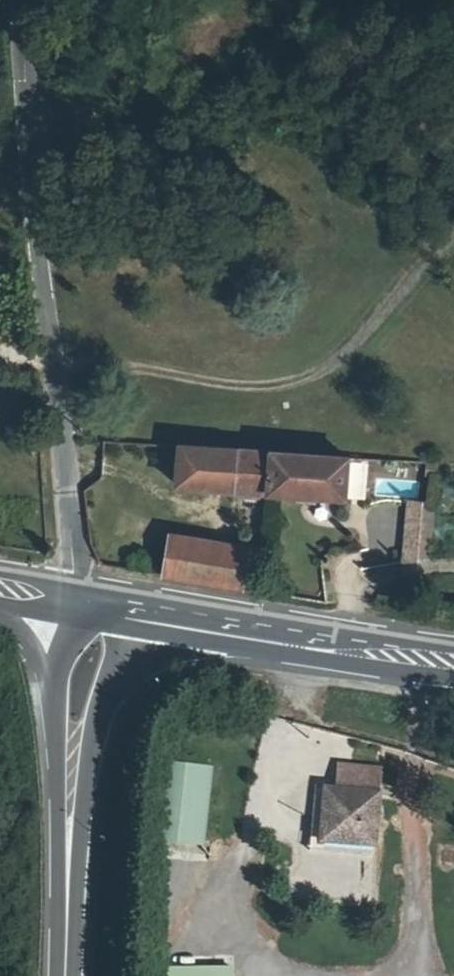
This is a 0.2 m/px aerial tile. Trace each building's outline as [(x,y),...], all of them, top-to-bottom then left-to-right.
[(266,496),(270,453),(178,445),(174,486),(266,496)] [(346,460),(270,453),(266,496),(342,503),(346,460)] [(434,505),(408,502),(406,530),(431,533),(434,505)] [(431,533),(406,530),(404,563),(429,559),(431,533)] [(168,573),(219,582),(221,561),(199,557),(201,539),(174,535),(168,573)] [(221,561),(219,582),(245,586),(250,546),(201,539),(199,557),(221,561)] [(212,765),(167,760),(157,841),(203,846),(212,765)] [(322,839),(330,786),(319,784),(310,845),(372,854),(373,846),(322,839)] [(322,839),(373,846),(381,793),(330,786),(322,839)] [(231,966),(158,967),(158,975),(231,975),(231,966)]
